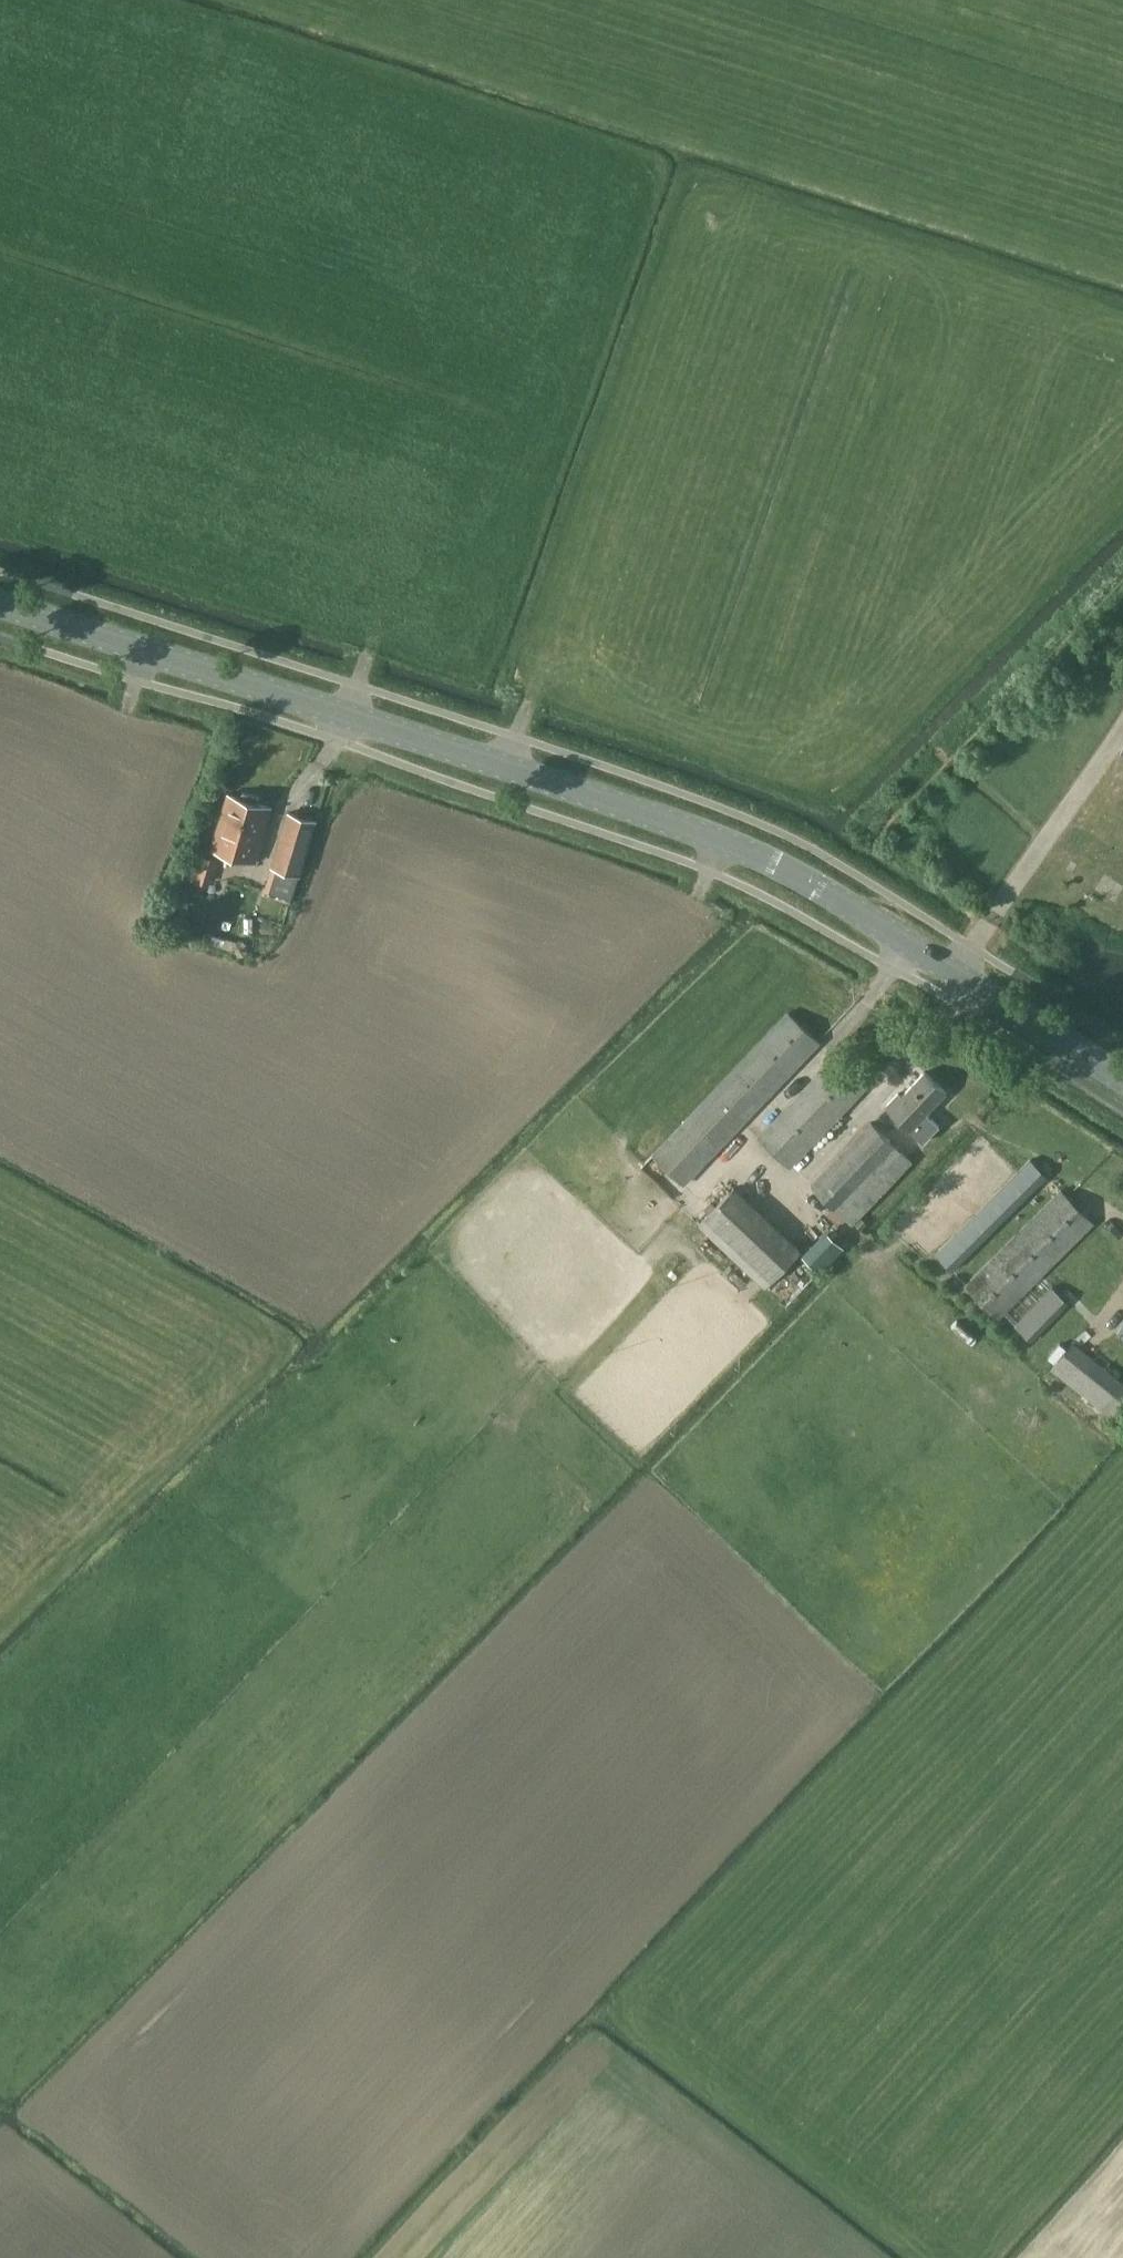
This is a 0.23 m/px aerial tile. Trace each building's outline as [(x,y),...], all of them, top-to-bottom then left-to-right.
[(256,863),(272,809),(227,795),(209,849),(256,863)] [(277,852),(271,869),(301,877),(316,828),(287,819),(280,842),(277,852)] [(271,869),(264,896),(271,898),(293,904),(301,877),(271,869)] [(173,912),(170,920),(180,923),(182,914),(173,912)] [(237,941),(233,947),(233,953),(237,957),(242,957),(244,957),(249,951),(248,945),(247,944),(243,941),(237,941)] [(658,1147),(651,1154),(667,1169),(685,1186),(715,1154),(819,1045),(821,1043),(821,1042),(788,1011),(787,1012),(778,1021),(773,1027),(770,1030),(699,1104),(695,1109),(692,1112),(687,1117),(683,1121),(658,1147)] [(834,1057),(757,1137),(790,1169),(819,1138),(858,1098),(867,1088),(868,1087),(866,1086),(835,1056),(834,1057)] [(910,1131),(947,1093),(925,1072),(902,1096),(898,1093),(885,1107),(910,1131)] [(852,1225),(913,1161),(871,1121),(810,1186),(852,1225)] [(1017,1171),(935,1253),(954,1272),(999,1227),(1044,1183),(1049,1177),(1048,1175),(1042,1169),(1035,1163),(1030,1158),(1017,1171)] [(767,1288),(802,1250),(733,1187),(698,1225),(767,1288)] [(987,1263),(964,1285),(976,1297),(978,1299),(981,1302),(982,1303),(994,1315),(999,1320),(1093,1226),(1095,1224),(1093,1222),(1088,1216),(1087,1216),(1073,1202),(1061,1189),(1013,1237),(987,1263)] [(902,1230),(919,1250),(941,1230),(933,1221),(942,1213),(932,1202),(902,1230)] [(820,1271),(842,1248),(827,1234),(805,1257),(820,1271)] [(1031,1341),(1068,1304),(1052,1288),(1015,1325),(1031,1341)] [(1052,1369),(1053,1370),(1063,1378),(1067,1382),(1080,1393),(1089,1400),(1109,1416),(1111,1417),(1112,1416),(1122,1402),(1122,1384),(1093,1359),(1076,1345),(1073,1343),(1072,1345),(1071,1345),(1071,1346),(1052,1369)]
